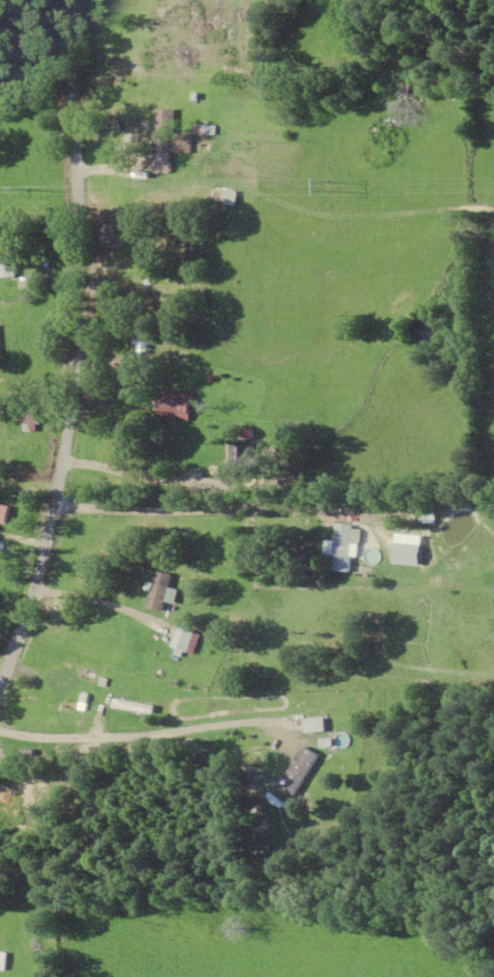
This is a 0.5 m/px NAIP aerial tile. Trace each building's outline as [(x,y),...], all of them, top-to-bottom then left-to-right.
[(155,128),(155,172),(172,172),(172,128),(155,128)] [(237,190),(215,190),(215,204),(237,204),(237,190)] [(0,240),(0,277),(17,277),(17,240),(0,240)] [(117,349),(147,349),(147,330),(117,330),(117,349)] [(191,421),(194,394),(163,389),(159,416),(191,421)] [(21,430),(39,430),(39,410),(21,410),(21,430)] [(253,477),(253,446),(230,446),(230,477),(253,477)] [(0,505),(0,514),(16,514),(16,505),(0,505)] [(336,571),(353,571),(353,524),(336,524),(336,571)] [(423,544),(397,544),(397,564),(423,564),(423,544)] [(166,612),(173,574),(156,571),(149,609),(166,612)] [(280,786),(296,796),(321,756),(306,746),(280,786)] [(34,782),(23,780),(18,800),(9,797),(6,807),(27,812),(34,782)]
